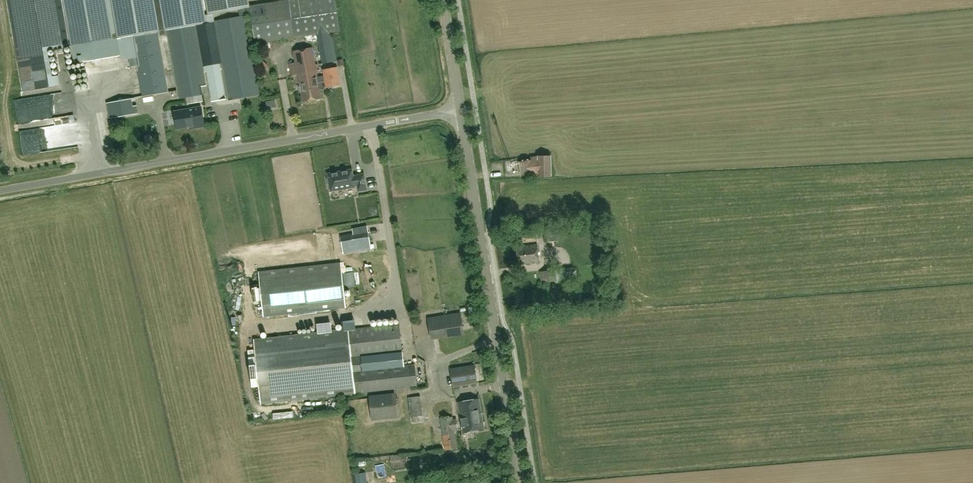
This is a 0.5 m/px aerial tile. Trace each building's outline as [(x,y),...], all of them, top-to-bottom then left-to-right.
[(117,35),(115,35),(109,0),(63,0),(71,44),(69,44),(61,0),(8,0),(25,93),(61,87),(60,77),(53,78),(48,52),(72,48),(75,64),(121,56),(119,44),(133,42),(143,97),(167,93),(165,78),(157,32),(159,32),(160,36),(166,36),(165,30),(168,30),(175,76),(180,98),(208,93),(203,67),(206,66),(212,102),(226,100),(220,64),(223,63),(229,100),(259,95),(245,17),(215,22),(213,14),(249,7),(248,0),(205,0),(208,15),(205,15),(202,0),(110,0),(117,35)] [(287,0),(287,1),(249,6),(255,43),(317,34),(322,65),(336,62),(331,31),(340,30),(335,0),(288,0),(287,0)] [(292,51),(295,63),(289,64),(291,76),(297,75),(301,102),(322,98),(320,88),(327,87),(325,81),(322,82),(321,76),(318,77),(313,47),(292,51)] [(268,66),(261,59),(256,65),(263,72),(268,66)] [(324,76),(321,76),(322,82),(325,81),(327,87),(327,88),(340,86),(336,67),(323,69),(324,76)] [(136,98),(106,103),(109,118),(139,113),(138,105),(133,106),(133,101),(137,100),(136,98)] [(34,116),(51,115),(50,106),(34,107),(34,116)] [(201,106),(174,111),(177,128),(190,126),(191,128),(204,126),(201,106)] [(120,140),(117,119),(110,120),(113,141),(120,140)] [(530,160),(519,161),(521,175),(538,173),(538,176),(549,176),(550,156),(538,156),(538,157),(530,158),(530,160)] [(358,191),(367,189),(364,174),(356,175),(356,176),(353,176),(352,170),(352,169),(351,169),(328,173),(327,173),(328,174),(329,178),(327,178),(328,187),(330,186),(331,190),(331,191),(355,187),(356,187),(358,186),(358,191)] [(368,231),(340,236),(343,253),(371,248),(368,231)] [(537,244),(517,246),(518,262),(526,262),(526,264),(539,263),(537,244)] [(254,304),(262,304),(264,316),(346,307),(341,262),(259,271),(260,284),(252,285),(254,304)] [(572,269),(555,270),(540,272),(541,283),(556,281),(574,279),(572,269)] [(430,334),(463,329),(460,312),(428,317),(430,334)] [(344,325),(356,325),(356,316),(343,317),(344,325)] [(256,349),(248,350),(252,387),(260,386),(262,403),(355,393),(417,385),(414,364),(404,366),(363,371),(362,356),(402,351),(399,323),(389,324),(388,320),(376,321),(376,326),(348,329),(255,339),(256,349)] [(402,351),(362,356),(363,371),(404,366),(402,351)] [(477,382),(473,365),(450,368),(454,386),(477,382)] [(397,416),(396,411),(395,394),(370,397),(372,418),(397,416)] [(408,397),(409,413),(409,417),(423,415),(421,395),(408,397)] [(483,422),(479,399),(458,402),(463,429),(463,432),(484,428),(484,426),(485,426),(485,422),(483,422)] [(463,429),(458,402),(457,402),(460,418),(453,419),(453,416),(440,418),(444,451),(458,449),(455,430),(463,429)] [(356,482),(367,482),(366,472),(354,474),(356,482)]
